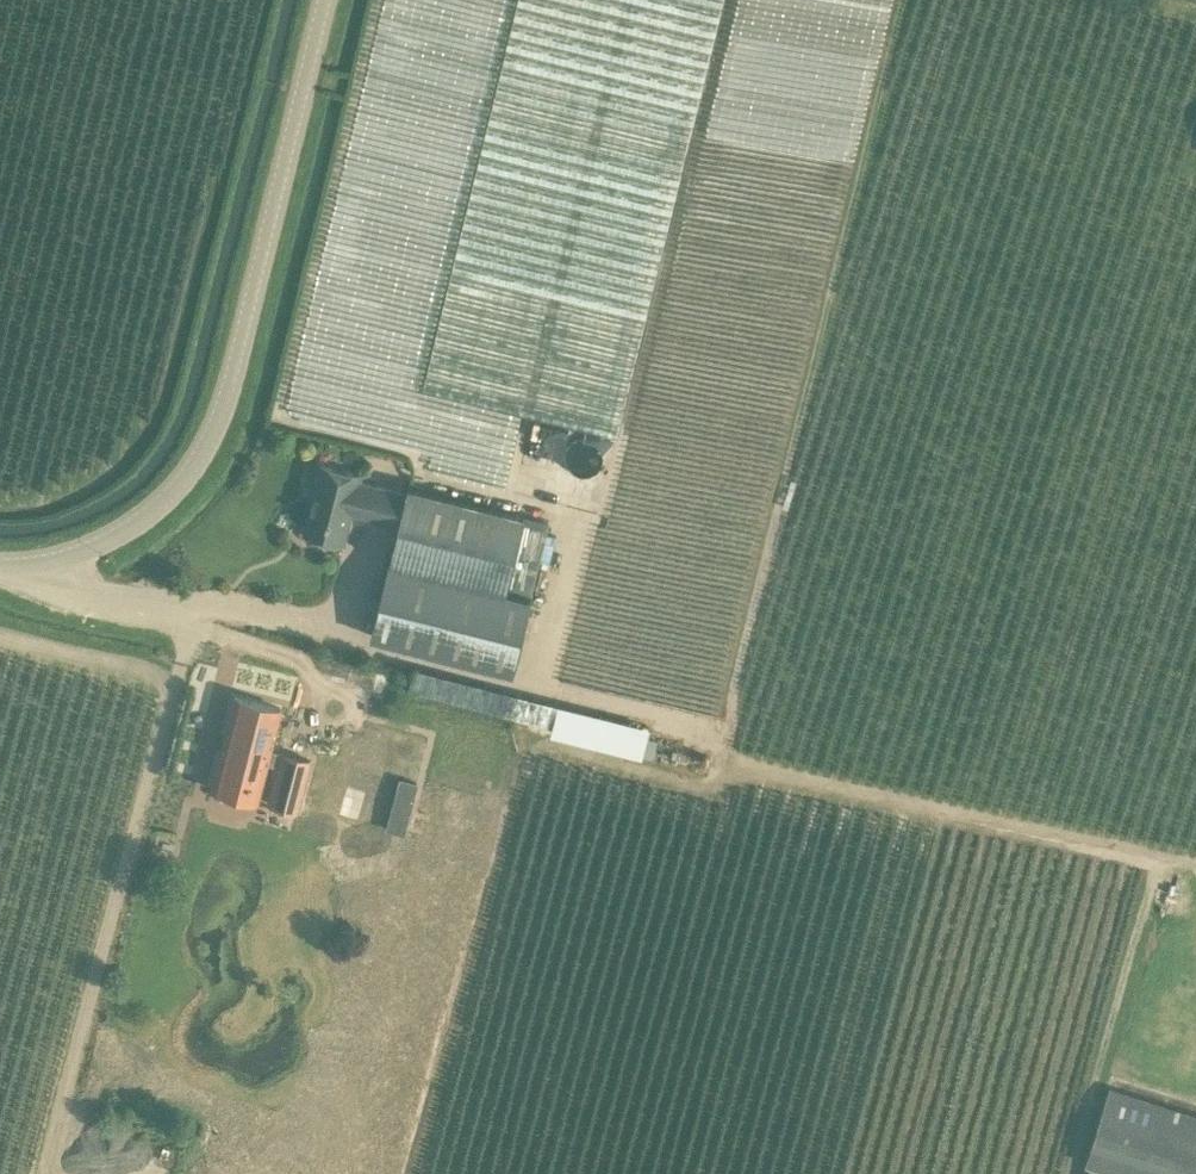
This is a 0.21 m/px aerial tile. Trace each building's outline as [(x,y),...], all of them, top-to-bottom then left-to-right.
[(317,133),(271,327),(249,402),(237,431),(412,466),(429,392),(526,0),(350,0),(317,133)] [(651,318),(729,0),(524,0),(428,388),(622,436),(651,318)] [(345,542),(353,510),(400,522),(401,522),(372,634),(515,671),(553,521),(410,484),(408,491),(362,479),(363,473),(323,462),(305,532),(345,542)] [(650,719),(414,664),(408,692),(644,747),(650,719)] [(377,672),(374,686),(383,688),(386,674),(377,672)] [(266,765),(274,767),(278,753),(269,751),(281,706),(233,694),(209,787),(257,800),(266,765)] [(274,767),(265,801),(295,809),(309,759),(279,751),(278,753),(274,767)] [(383,825),(402,831),(416,781),(397,776),(383,825)] [(1110,1086),(1086,1164),(1118,1173),(1195,1173),(1195,1113),(1110,1086)]
